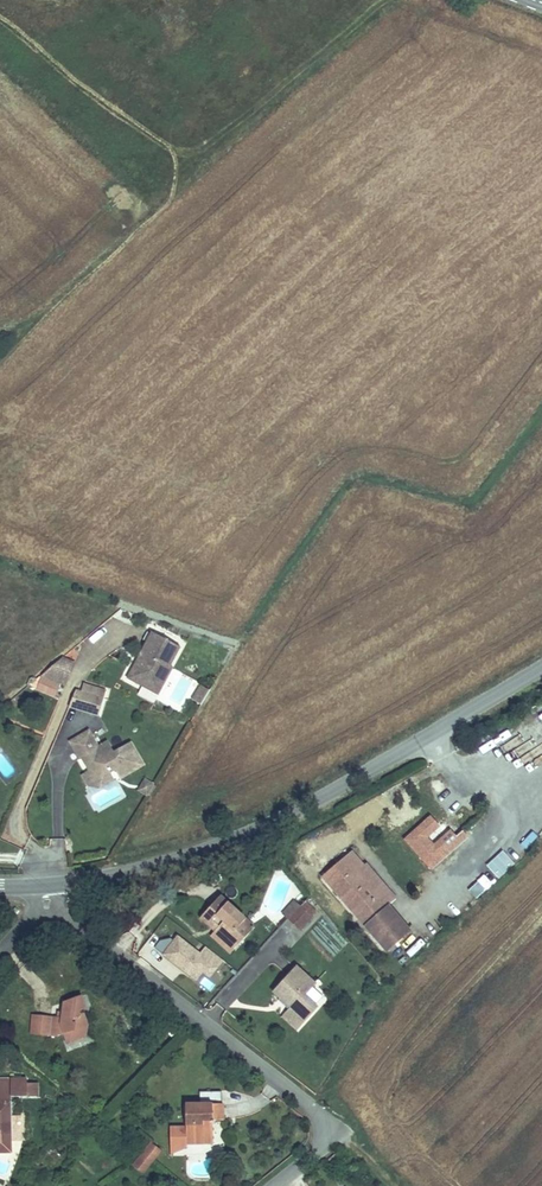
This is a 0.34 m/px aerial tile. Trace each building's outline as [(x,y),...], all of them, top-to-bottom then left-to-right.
[(160,625),(140,673),(159,681),(165,669),(173,672),(179,657),(182,658),(190,637),(160,625)] [(87,659),(77,655),(56,671),(78,681),(87,659)] [(165,669),(159,681),(173,687),(184,658),(182,658),(179,657),(173,672),(165,669)] [(117,693),(89,686),(82,703),(112,711),(117,693)] [(202,706),(211,692),(200,686),(192,701),(202,706)] [(96,753),(104,765),(108,771),(116,772),(125,767),(126,762),(130,763),(136,773),(159,758),(145,737),(128,747),(121,737),(113,742),(103,726),(85,737),(94,754),(96,753)] [(12,740),(8,734),(0,741),(0,750),(12,740)] [(116,783),(129,775),(125,767),(116,772),(108,771),(104,765),(97,770),(104,781),(116,783)] [(138,790),(147,796),(154,786),(144,780),(138,790)] [(458,841),(471,855),(489,838),(476,824),(458,841)] [(349,836),(312,866),(378,950),(406,928),(360,865),(366,859),(349,836)] [(213,886),(196,904),(209,917),(205,922),(227,942),(239,929),(230,920),(238,910),(213,886)] [(296,899),(291,894),(278,908),(284,913),(296,899)] [(300,895),(296,899),(284,913),(295,923),(307,910),(303,905),(307,901),(300,895)] [(15,902),(10,899),(5,905),(10,909),(15,902)] [(311,906),(307,901),(303,905),(307,910),(311,906)] [(209,917),(196,904),(191,909),(204,922),(200,927),(223,947),(227,942),(205,922),(209,917)] [(238,910),(230,920),(239,929),(248,919),(238,910)] [(160,956),(196,982),(202,973),(210,979),(223,960),(204,946),(200,952),(175,935),(160,956)] [(163,937),(154,949),(160,953),(169,941),(163,937)] [(293,961),(270,986),(287,1003),(283,1006),(297,1019),(313,1003),(301,991),(311,978),(293,961)] [(38,1022),(38,1014),(19,1012),(18,1032),(43,1034),(53,1031),(57,1040),(74,1032),(75,1019),(70,1009),(66,1011),(64,1007),(72,1003),(66,992),(50,1000),(49,1009),(49,1015),(44,1014),(44,1022),(38,1022)] [(297,1019),(283,1006),(277,1014),(291,1026),(297,1019)] [(15,1088),(14,1074),(9,1070),(5,1069),(0,1069),(0,1088),(15,1088)] [(215,1097),(178,1099),(180,1139),(207,1137),(206,1116),(216,1115),(215,1097)] [(157,1152),(147,1144),(131,1165),(141,1173),(157,1152)]
